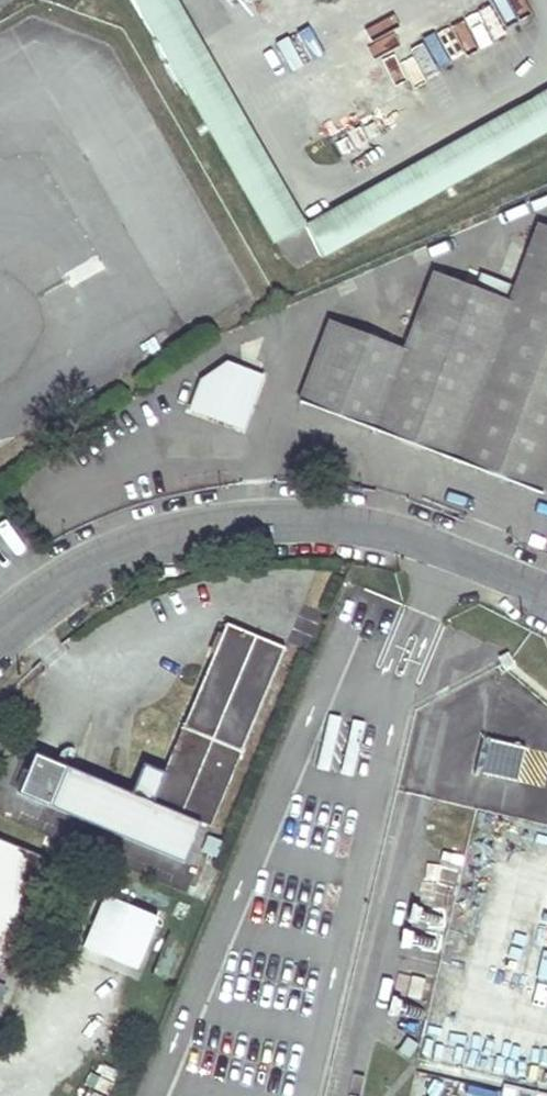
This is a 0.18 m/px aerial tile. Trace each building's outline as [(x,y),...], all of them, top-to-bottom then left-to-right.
[(175,0),(134,0),(274,243),(304,226),(175,0)] [(546,133),(546,92),(311,227),(329,257),(546,133)] [(540,227),(510,303),(435,275),(406,350),(330,323),(300,402),(543,493),(546,482),(546,230),(540,227)] [(262,377),(226,363),(202,380),(192,408),(243,427),(262,377)] [(340,486),(341,476),(324,474),(323,484),(340,486)] [(286,649),(227,624),(165,771),(144,763),(130,794),(34,753),(17,793),(182,865),(199,825),(209,829),(286,649)] [(519,781),(527,747),(491,739),(483,773),(519,781)] [(34,860),(0,846),(0,943),(34,860)] [(81,948),(137,971),(160,916),(104,893),(81,948)]
